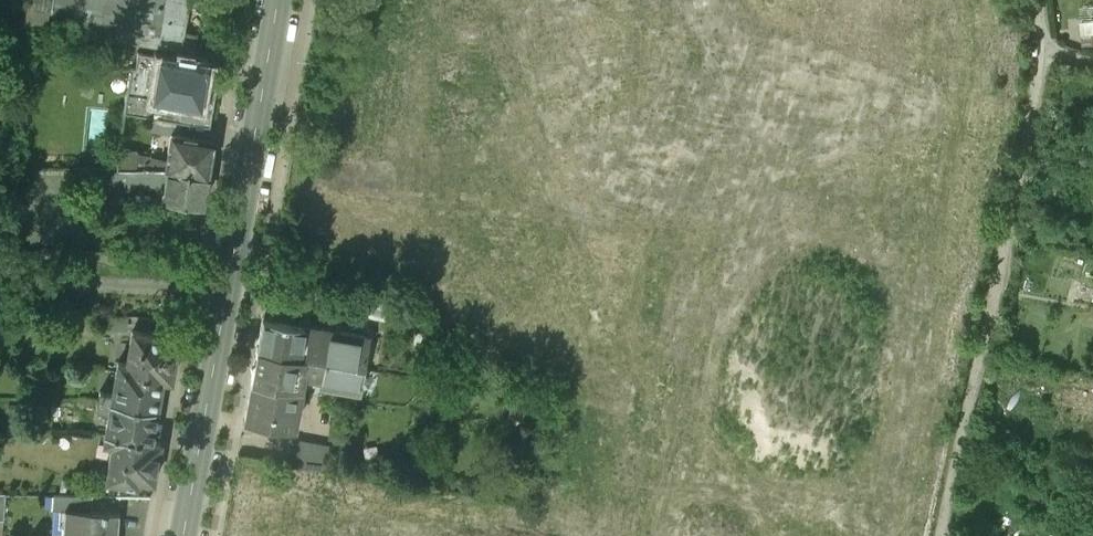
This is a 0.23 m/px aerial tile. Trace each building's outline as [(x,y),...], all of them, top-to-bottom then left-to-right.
[(21,22),(181,48),(188,0),(25,0),(21,22)] [(1081,42),(1092,41),(1092,17),(1080,18),(1081,42)] [(178,60),(158,57),(158,54),(137,50),(135,65),(130,65),(122,109),(208,123),(216,80),(202,78),(205,65),(190,62),(191,56),(179,54),(178,60)] [(212,137),(170,132),(167,160),(153,158),(150,156),(137,154),(137,150),(118,149),(116,167),(165,168),(205,174),(212,137)] [(116,167),(96,167),(94,200),(160,202),(161,198),(200,203),(205,174),(165,168),(116,167)] [(125,316),(99,315),(99,329),(125,330),(125,316)] [(367,334),(262,318),(257,347),(362,365),(367,334)] [(182,338),(134,329),(132,331),(126,362),(117,361),(115,372),(165,385),(174,387),(182,338)] [(362,365),(257,347),(251,379),(295,386),(297,372),(303,373),(320,376),(319,382),(358,388),(362,365)] [(165,385),(115,372),(111,393),(99,390),(98,398),(160,412),(165,385)] [(295,386),(251,379),(245,418),(294,427),(300,387),(295,386)] [(1019,434),(1026,402),(992,395),(985,427),(1019,434)] [(160,412),(98,398),(97,406),(109,409),(105,432),(154,443),(160,412)] [(154,443),(105,432),(104,441),(112,443),(103,480),(120,483),(119,491),(138,493),(139,486),(155,488),(163,445),(154,443)] [(320,443),(289,438),(286,461),(316,466),(320,443)] [(54,496),(53,508),(65,510),(63,535),(116,535),(118,512),(91,510),(92,496),(54,496)]
